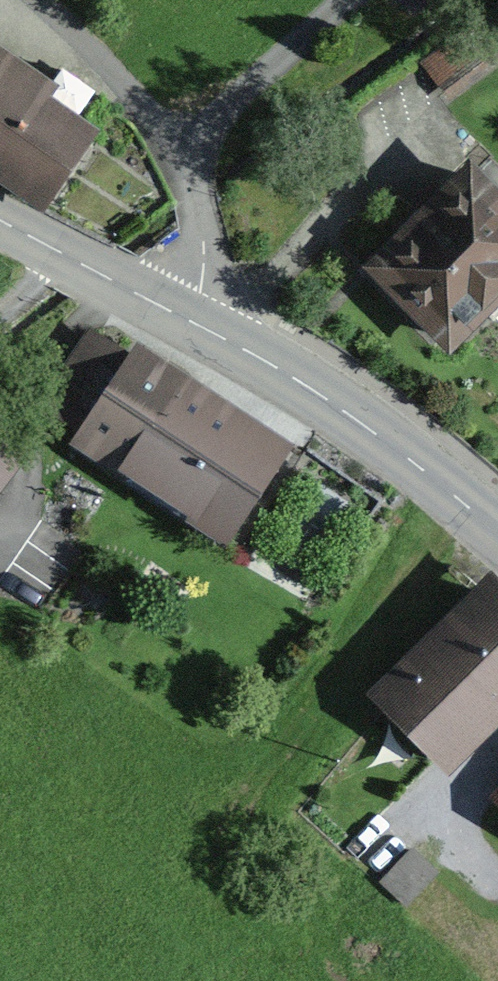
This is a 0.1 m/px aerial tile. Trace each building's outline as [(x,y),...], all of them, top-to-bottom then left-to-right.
[(420,62),(450,101),(497,65),(497,67),(497,2),(420,62)] [(100,126),(53,95),(61,84),(0,44),(0,182),(43,211),(100,126)] [(497,308),(497,187),(467,157),(360,268),(451,356),(497,308)] [(37,405),(77,431),(69,442),(225,547),(294,446),(138,341),(130,353),(90,327),(37,405)] [(27,458),(0,437),(0,492),(27,458)] [(489,569),(367,692),(450,774),(497,726),(497,578),(489,569)] [(487,797),(497,807),(497,785),(487,797)] [(440,871),(412,844),(378,878),(406,905),(440,871)]
